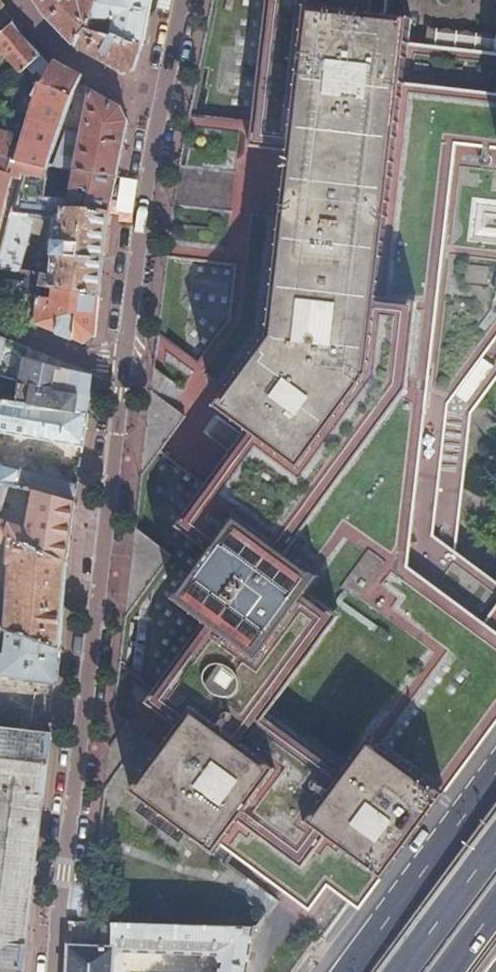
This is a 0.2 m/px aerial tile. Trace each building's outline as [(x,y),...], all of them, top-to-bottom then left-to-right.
[(74,47),(122,74),(135,68),(137,59),(141,43),(107,36),(87,31),(92,18),(98,0),(36,0),(74,47)] [(141,43),(142,43),(148,12),(151,0),(98,0),(92,18),(109,22),(107,36),(141,43)] [(463,58),(401,51),(404,22),(383,18),(385,0),(212,0),(174,189),(166,262),(238,271),(230,320),(223,337),(217,344),(198,362),(157,336),(153,373),(149,400),(181,422),(158,456),(204,493),(174,534),(205,557),(175,602),(204,623),(143,707),(175,731),(130,794),(213,851),(218,843),(312,908),(333,879),(361,900),(371,888),(380,876),(446,788),(495,722),(495,593),(485,584),(453,559),(470,417),(495,381),(495,62),(463,58)] [(11,21),(0,31),(0,57),(3,54),(19,72),(39,53),(28,43),(22,37),(11,21)] [(28,115),(20,148),(17,159),(46,165),(77,82),(80,74),(66,68),(59,64),(52,58),(49,63),(25,114),(28,115)] [(120,105),(87,93),(78,137),(72,169),(76,169),(116,175),(127,122),(120,105)] [(64,130),(51,166),(70,169),(72,169),(78,137),(64,130)] [(17,159),(20,148),(14,146),(15,140),(9,139),(10,134),(0,132),(0,156),(17,159)] [(0,156),(0,216),(11,174),(22,176),(23,173),(45,178),(46,165),(17,159),(0,156)] [(45,178),(23,173),(22,176),(12,213),(35,218),(54,220),(54,217),(59,217),(60,207),(90,209),(91,208),(109,211),(112,194),(114,188),(116,175),(76,169),(75,184),(74,184),(73,184),(71,185),(70,185),(69,187),(69,188),(68,189),(68,193),(43,192),(44,182),(45,178)] [(75,184),(76,169),(72,169),(70,169),(68,189),(69,188),(69,187),(70,185),(71,185),(73,184),(74,184),(75,184)] [(49,274),(40,273),(37,288),(54,291),(99,296),(101,276),(104,236),(105,232),(109,211),(91,208),(90,209),(60,207),(59,217),(54,217),(54,220),(49,274)] [(12,213),(0,258),(0,267),(19,270),(35,218),(12,213)] [(38,299),(35,324),(84,343),(95,336),(97,317),(99,296),(54,291),(53,300),(38,299)] [(18,382),(16,402),(89,412),(93,392),(95,375),(0,336),(0,380),(18,382)] [(84,446),(89,412),(16,402),(0,401),(0,431),(84,446)] [(75,503),(78,483),(19,467),(19,469),(0,464),(0,482),(9,485),(33,491),(75,503)] [(9,485),(0,482),(0,516),(9,485)] [(66,560),(71,531),(75,503),(33,491),(25,529),(0,519),(0,529),(66,560)] [(7,548),(6,564),(10,564),(7,586),(5,586),(3,607),(6,608),(4,629),(61,647),(64,597),(66,560),(0,529),(0,544),(7,548)] [(57,684),(59,663),(61,650),(61,647),(4,629),(0,628),(0,677),(57,684)] [(32,895),(51,733),(0,727),(0,971),(23,971),(32,895)] [(88,922),(70,922),(67,971),(114,971),(115,951),(215,954),(220,963),(218,971),(246,971),(253,928),(88,922)]
